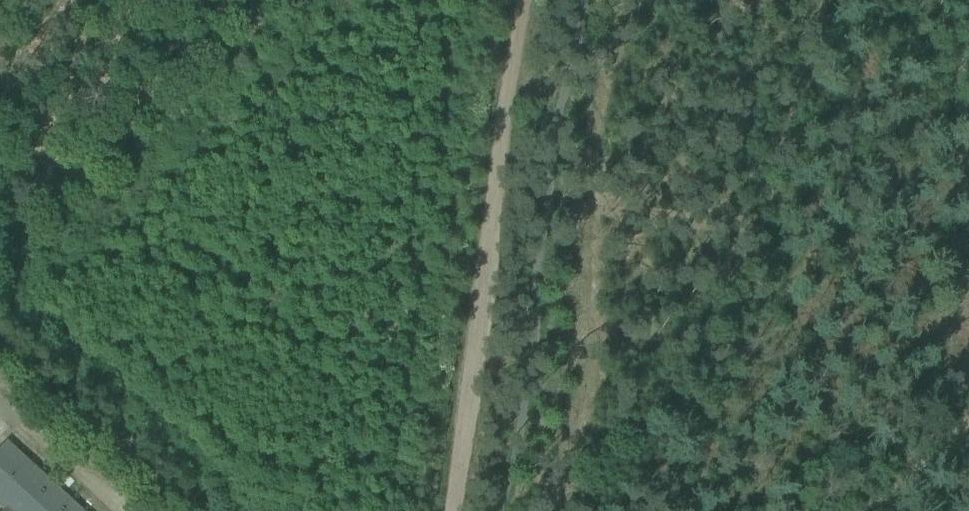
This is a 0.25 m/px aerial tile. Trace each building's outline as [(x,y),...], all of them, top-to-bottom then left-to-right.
[(7,441),(0,449),(0,507),(4,510),(3,510),(83,510),(7,441)]
